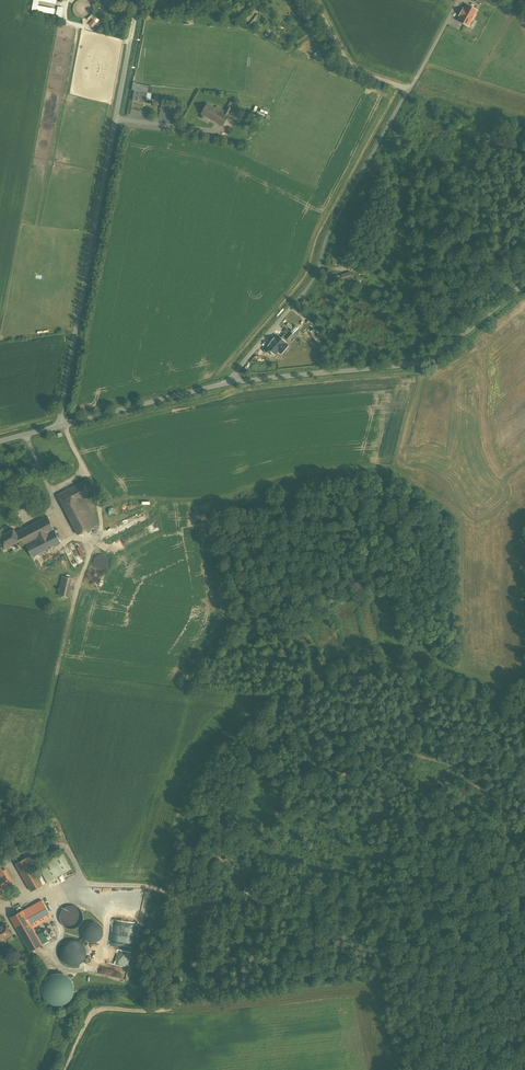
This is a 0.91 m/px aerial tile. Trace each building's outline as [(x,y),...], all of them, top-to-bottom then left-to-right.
[(460,16),(458,20),(468,26),(470,22),(471,23),(475,15),(474,15),(476,11),(466,5),(464,9),(463,9),(459,16),(460,16)] [(59,6),(58,15),(64,17),(66,7),(59,6)] [(246,20),(249,22),(256,13),(257,11),(254,9),(246,20)] [(256,13),(249,22),(252,25),(259,16),(256,13)] [(95,28),(101,21),(99,18),(97,21),(95,19),(91,23),(95,28)] [(323,55),(317,50),(312,56),(318,61),(323,55)] [(136,84),(135,86),(141,87),(148,88),(147,93),(146,100),(145,103),(150,104),(153,87),(136,84)] [(141,87),(135,86),(134,90),(132,100),(143,102),(144,99),(145,92),(140,91),(141,87)] [(215,108),(207,103),(201,114),(223,126),(230,114),(232,109),(227,106),(225,111),(216,106),(215,108)] [(258,108),(255,115),(266,120),(269,113),(258,108)] [(331,283),(351,279),(350,273),(330,276),(331,283)] [(297,320),(302,315),(294,309),(290,314),(297,320)] [(315,327),(309,321),(302,327),(308,334),(315,327)] [(296,333),(289,326),(284,331),(291,338),(296,333)] [(293,350),(278,338),(270,348),(277,354),(280,349),(288,355),(293,350)] [(86,480),(58,495),(78,534),(92,527),(76,497),(82,494),(91,489),(86,480)] [(82,494),(76,497),(92,527),(98,524),(82,494)] [(47,516),(16,532),(19,541),(22,546),(26,544),(54,530),(47,516)] [(19,541),(16,532),(13,529),(9,531),(9,530),(1,534),(2,535),(0,536),(0,542),(4,549),(19,541)] [(54,530),(26,544),(27,546),(33,557),(61,543),(54,530)] [(70,543),(65,546),(74,567),(79,564),(70,543)] [(105,555),(103,554),(101,554),(99,555),(97,557),(95,559),(95,561),(95,563),(96,565),(98,567),(100,568),(102,569),(104,568),(106,567),(108,565),(109,563),(109,561),(108,558),(107,557),(105,555)] [(73,578),(62,576),(58,595),(69,597),(73,578)] [(41,870),(47,882),(71,869),(62,852),(38,866),(41,870)] [(31,891),(43,884),(36,873),(27,857),(16,863),(31,891)] [(0,869),(0,893),(12,887),(1,868),(0,869)] [(36,873),(43,884),(47,882),(41,870),(36,873)] [(52,917),(42,900),(11,918),(30,951),(42,944),(35,931),(33,928),(52,917)] [(69,906),(66,908),(63,910),(62,914),(62,918),(63,922),(65,925),(69,927),(72,928),(76,927),(80,925),(82,922),(84,919),(84,915),(83,911),(80,908),(77,906),(73,905),(69,906)] [(142,910),(119,905),(114,927),(137,932),(140,920),(142,910)] [(92,942),(95,942),(98,941),(100,940),(102,938),(103,935),(103,933),(103,930),(102,927),(100,925),(98,923),(96,922),(93,922),(91,922),(88,923),(86,925),(84,927),(83,929),(83,932),(83,934),(84,937),(85,939),(87,941),(90,942),(92,942)] [(5,924),(0,926),(0,942),(11,935),(5,924)] [(35,931),(42,944),(49,940),(41,927),(35,931)] [(61,949),(60,952),(60,955),(61,958),(63,960),(65,962),(67,964),(70,965),(73,966),(76,965),(78,964),(81,963),(83,961),(85,959),(86,956),(86,953),(86,950),(85,947),(84,945),(82,943),(79,941),(76,940),(74,940),(71,940),(68,941),(65,942),(63,944),(62,947),(61,949)] [(107,975),(131,980),(132,975),(129,975),(130,968),(109,964),(107,975)] [(74,994),(74,990),(74,986),(73,984),(73,983),(71,979),(68,976),(65,974),(61,973),(57,973),(53,974),(50,975),(47,978),(44,981),(43,984),(42,985),(42,988),(42,992),(43,996),(45,999),(48,1002),(51,1004),(55,1005),(59,1005),(63,1005),(66,1003),(70,1001),(72,998),(74,994)]
